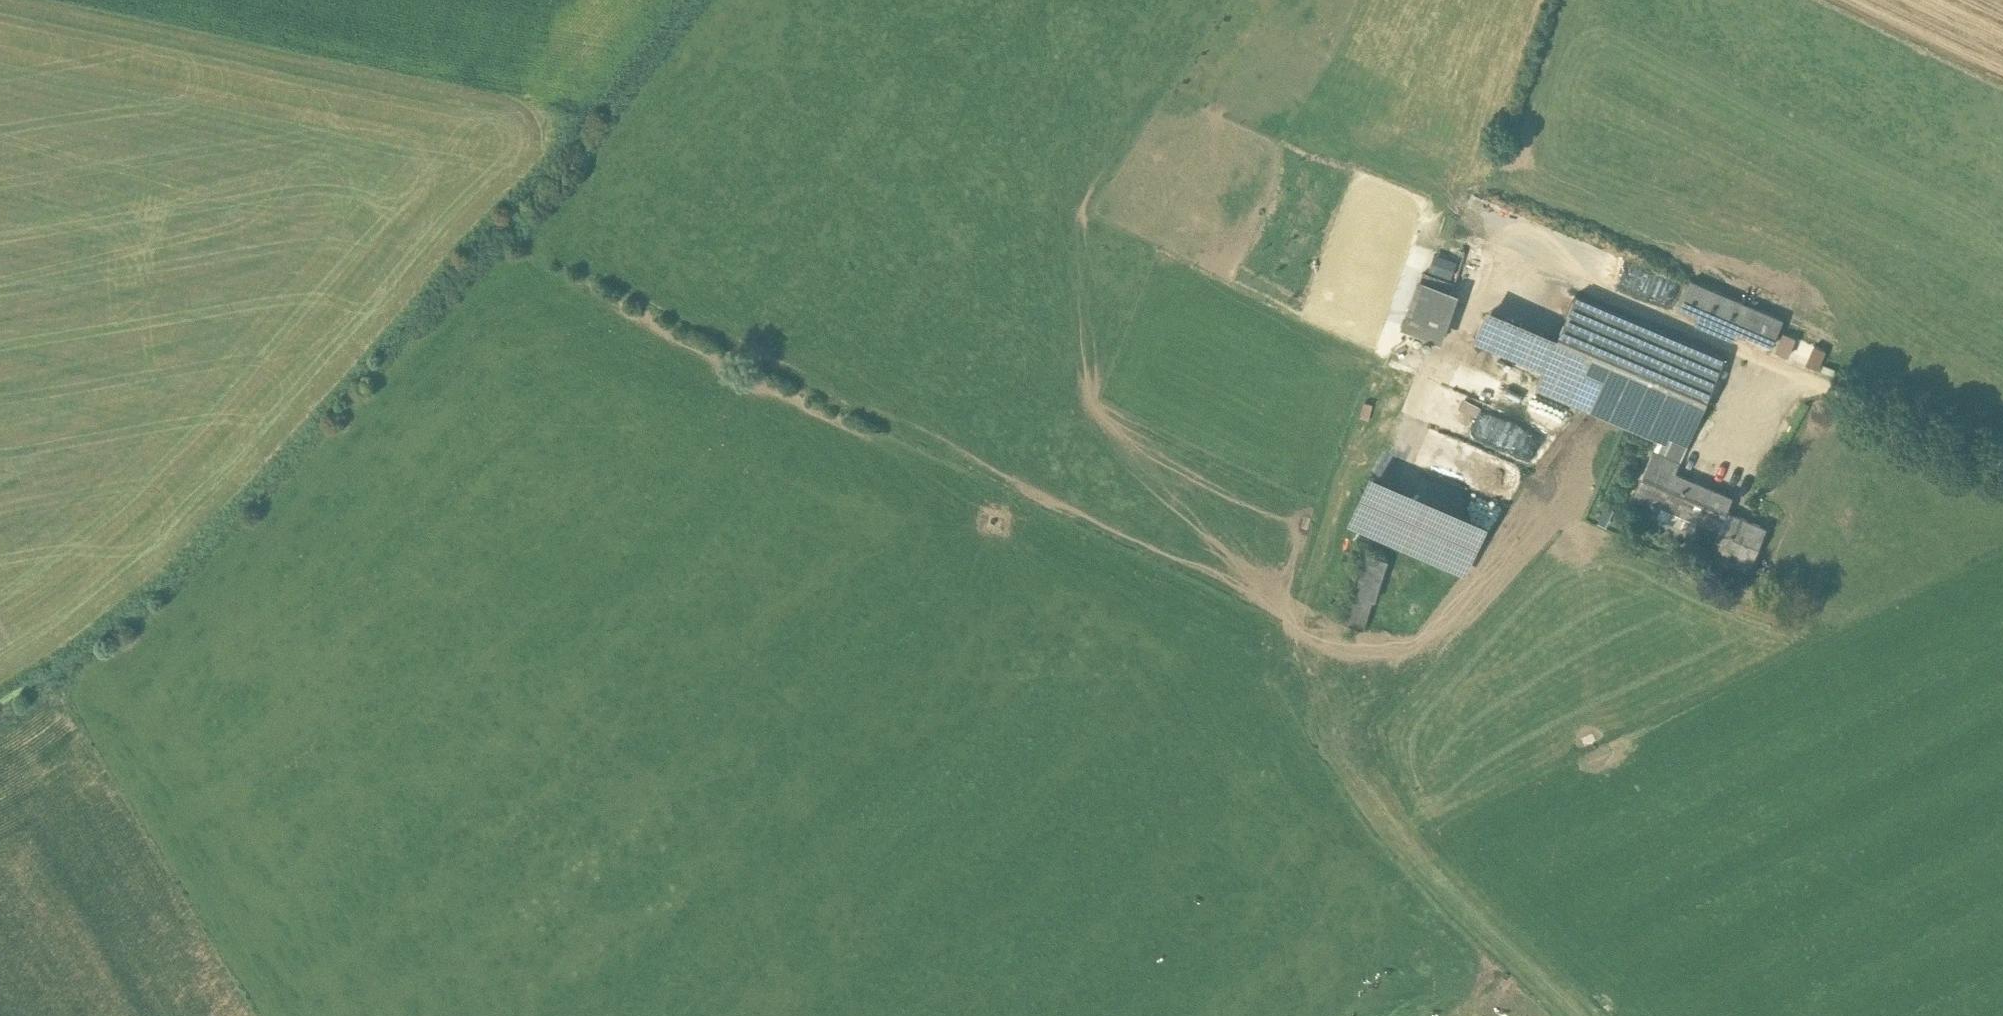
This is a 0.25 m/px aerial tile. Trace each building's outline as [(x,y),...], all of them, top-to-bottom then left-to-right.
[(1423,279),(1448,287),(1456,259),(1432,251),(1423,279)] [(1783,320),(1692,280),(1680,307),(1699,315),(1696,324),(1733,340),(1737,331),(1772,346),(1783,320)] [(1451,292),(1420,281),(1404,327),(1435,338),(1451,292)] [(1724,358),(1576,295),(1555,345),(1550,357),(1545,367),(1537,387),(1659,439),(1655,449),(1681,460),(1724,358)] [(1555,345),(1484,316),(1475,338),(1545,367),(1550,357),(1555,345)] [(1798,338),(1785,333),(1778,351),(1791,357),(1798,338)] [(1820,369),(1828,350),(1815,345),(1807,363),(1820,369)] [(1495,435),(1491,442),(1529,464),(1546,435),(1530,426),(1525,433),(1512,426),(1503,440),(1495,435)] [(1429,458),(1505,493),(1513,474),(1437,439),(1429,458)] [(1733,497),(1676,472),(1681,460),(1655,449),(1630,506),(1656,517),(1661,505),(1719,530),(1728,510),(1733,497)] [(1464,569),(1479,532),(1369,485),(1354,521),(1464,569)] [(1767,527),(1728,510),(1719,530),(1711,549),(1749,566),(1767,527)] [(1377,602),(1390,560),(1367,553),(1347,619),(1366,625),(1373,601),(1377,602)]
